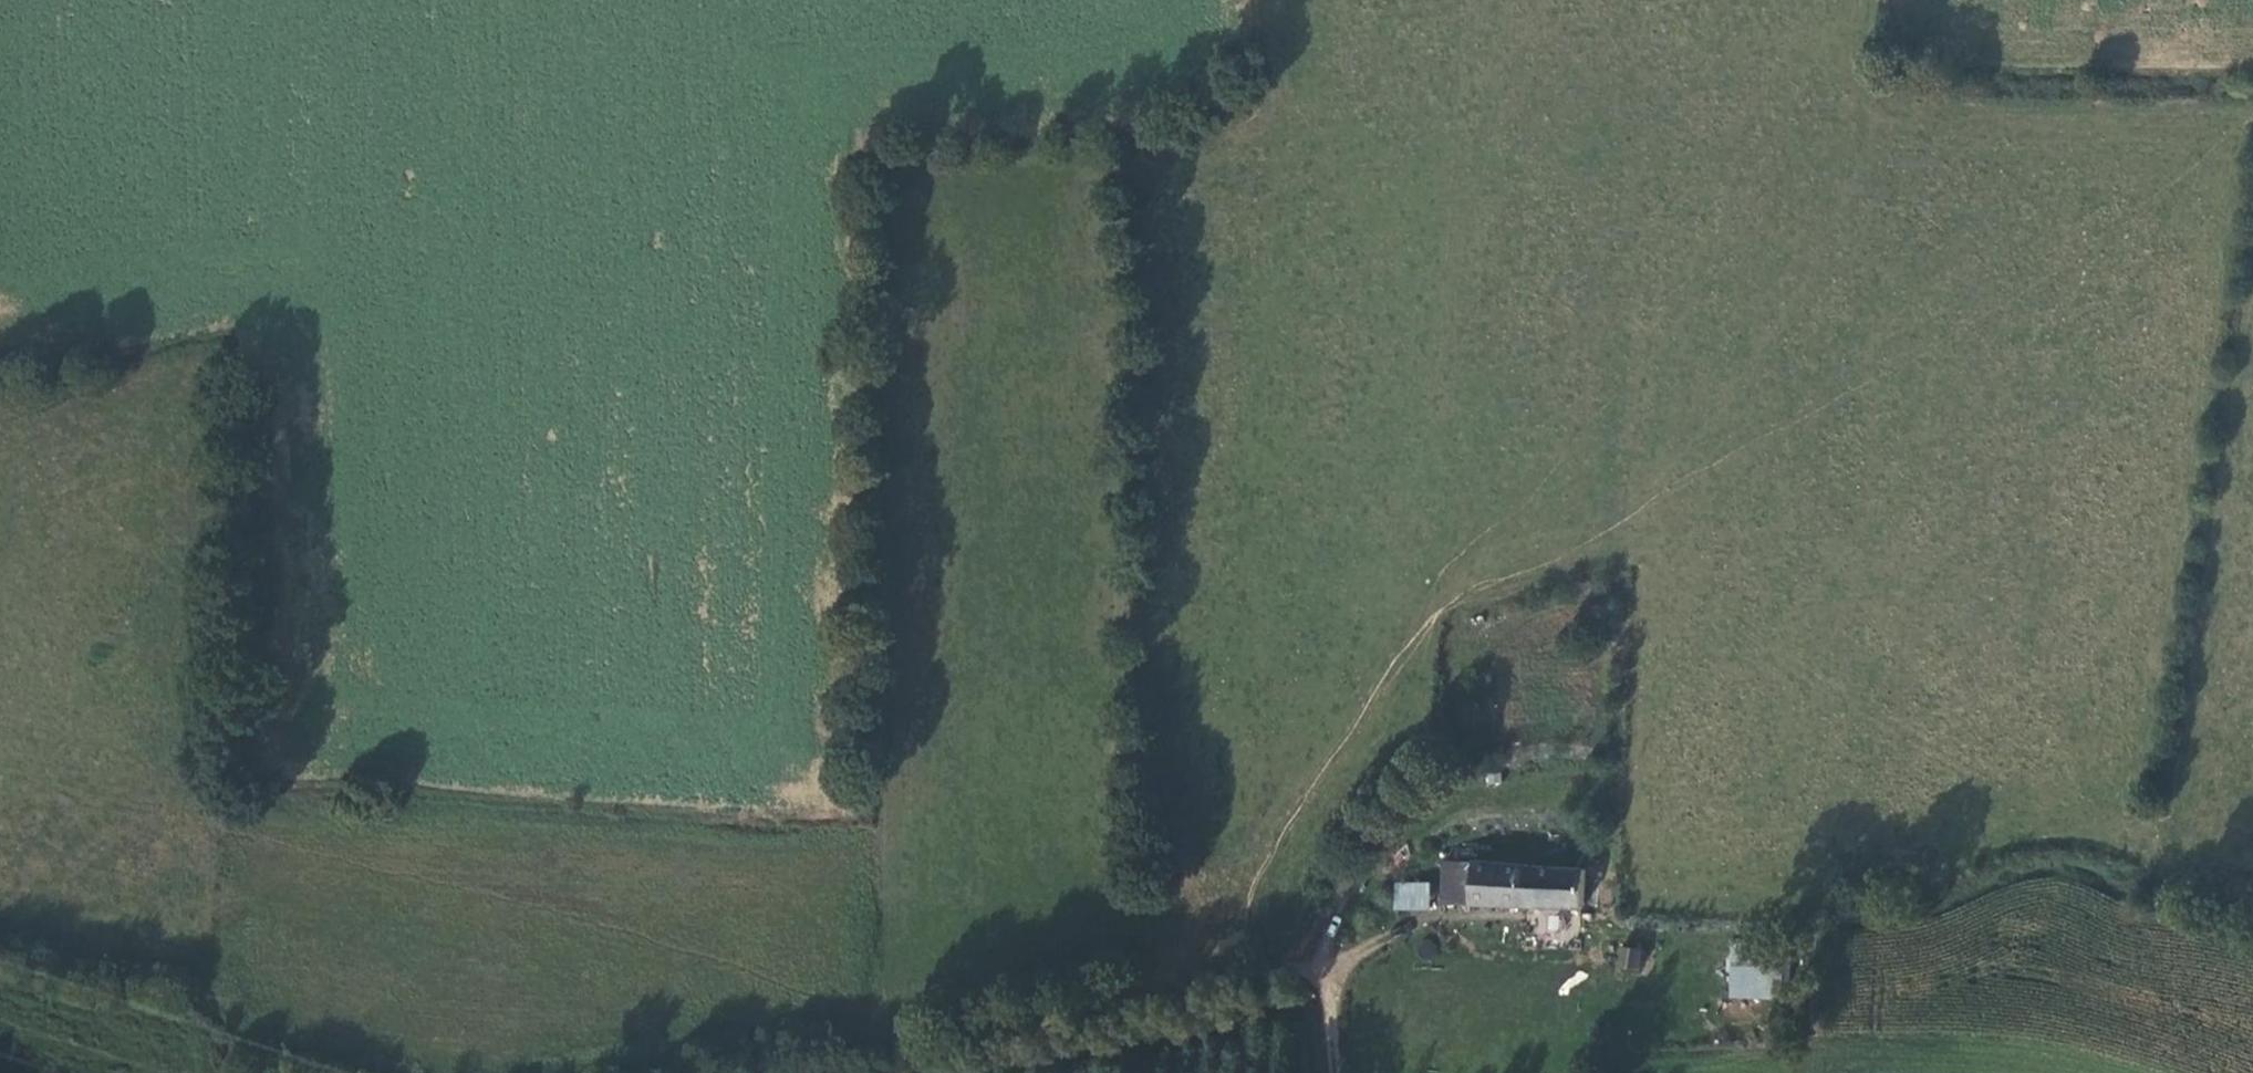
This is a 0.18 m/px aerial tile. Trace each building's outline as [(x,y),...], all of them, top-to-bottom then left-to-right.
[(1585,895),(1585,854),(1483,851),(1443,852),(1442,893),(1585,895)] [(1429,882),(1392,881),(1392,910),(1428,910),(1429,882)] [(1643,938),(1620,935),(1617,956),(1640,958),(1643,938)] [(1787,948),(1747,948),(1747,983),(1788,983),(1787,948)]
